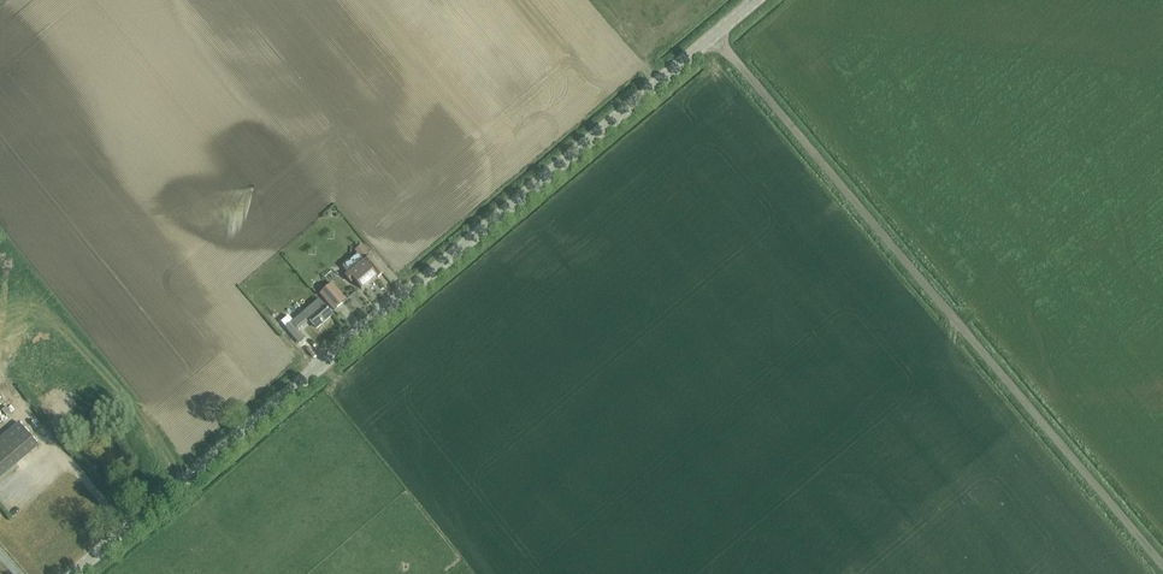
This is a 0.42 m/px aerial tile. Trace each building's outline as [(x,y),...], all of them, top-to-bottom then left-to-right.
[(364,259),(368,255),(360,247),(356,250),(364,259)] [(363,262),(357,254),(341,268),(348,275),(345,277),(350,284),(353,281),(361,290),(378,276),(379,277),(384,273),(369,256),(363,262)] [(332,284),(321,294),(335,310),(346,301),(332,284)] [(317,329),(332,316),(319,301),(287,329),(300,344),(305,339),(298,331),(309,321),(317,329)] [(39,447),(19,423),(0,439),(0,480),(39,447)]
